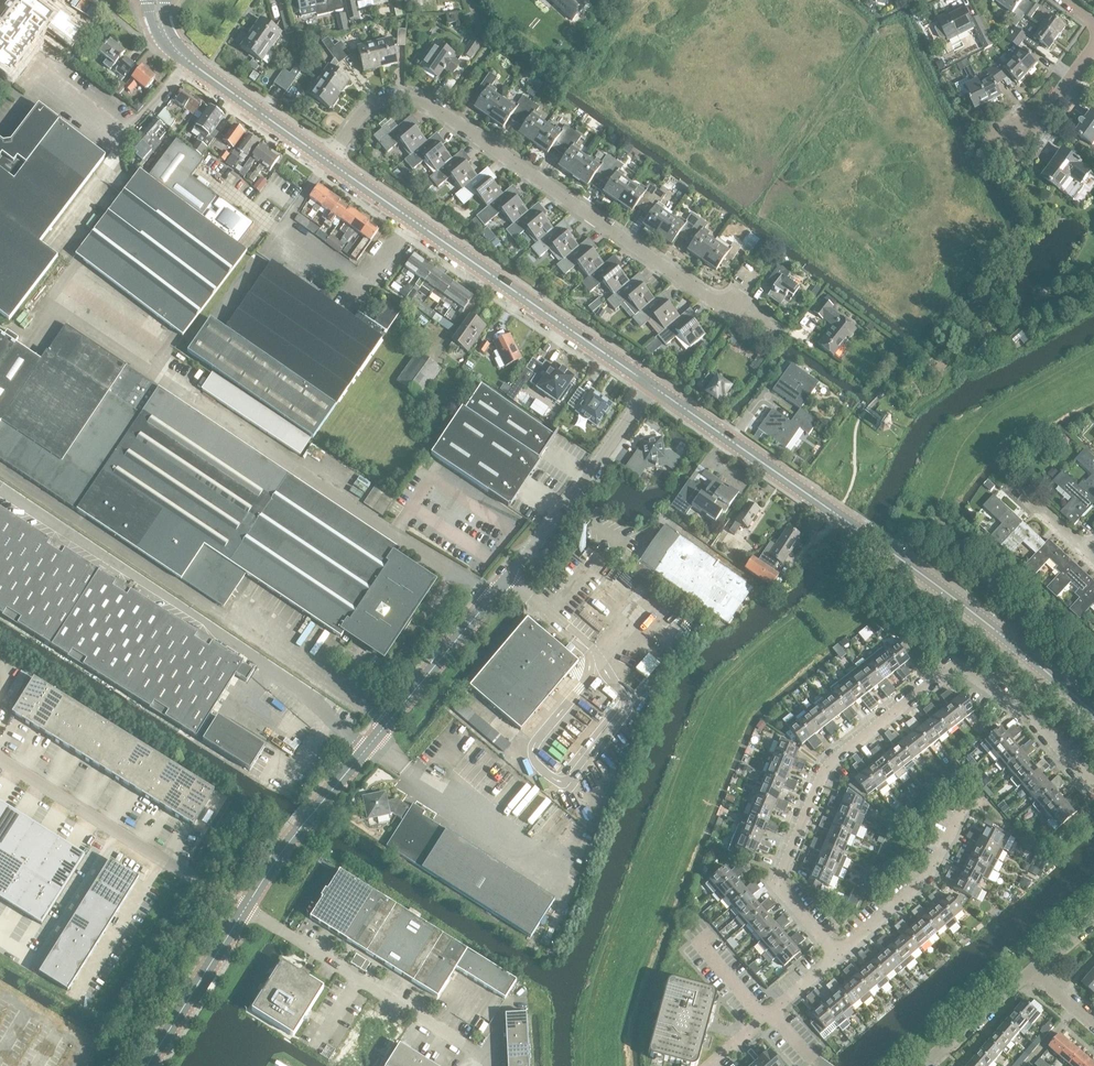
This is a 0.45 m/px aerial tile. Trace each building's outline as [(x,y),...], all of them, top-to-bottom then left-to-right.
[(43,34),(70,54),(85,34),(41,0),(28,0),(0,36),(0,69),(10,77),(43,34)] [(297,1),(299,10),(302,17),(316,14),(317,16),(335,11),(343,10),(341,0),(292,0),(293,2),(297,1)] [(349,20),(357,18),(354,3),(356,3),(357,4),(372,0),(345,0),(349,20)] [(402,8),(401,0),(390,0),(392,10),(402,8)] [(572,19),(586,3),(583,0),(551,0),(572,19)] [(1026,13),(1026,14),(1031,18),(1039,7),(1035,3),(1034,4),(1027,0),(998,0),(1015,12),(1018,7),(1026,13)] [(986,50),(994,46),(979,16),(972,20),(965,6),(939,18),(941,23),(937,25),(936,29),(941,38),(944,40),(949,37),(950,39),(974,27),(986,50)] [(286,35),(294,33),(288,11),(280,13),(286,35)] [(447,24),(458,22),(456,13),(445,15),(447,24)] [(1043,27),(1058,37),(1066,26),(1052,16),(1051,17),(1048,14),(1045,15),(1043,19),(1042,21),(1046,24),(1043,27)] [(250,34),(271,49),(281,34),(260,20),(250,34)] [(1012,32),(1024,41),(1028,36),(1015,27),(1012,32)] [(1058,37),(1043,27),(1040,31),(1039,30),(1037,30),(1036,30),(1033,33),(1033,35),(1034,37),(1050,48),(1058,37)] [(404,46),(405,30),(398,30),(397,46),(404,46)] [(565,52),(577,39),(568,31),(555,44),(565,52)] [(1024,41),(1012,32),(1006,39),(1019,48),(1024,41)] [(271,49),(250,34),(240,49),(261,63),(271,49)] [(319,81),(339,95),(349,81),(335,71),(340,63),(344,60),(334,47),(335,47),(328,37),(321,42),(328,51),(328,52),(334,59),(319,81)] [(112,67),(114,65),(124,53),(110,41),(105,46),(96,38),(92,43),(101,51),(100,53),(108,59),(106,61),(106,64),(110,67),(112,67)] [(374,43),(380,68),(397,64),(391,39),(374,43)] [(470,58),(479,45),(472,40),(463,53),(470,58)] [(451,73),(458,63),(452,59),(454,56),(434,42),(428,52),(430,53),(421,66),(437,77),(443,68),(451,73)] [(975,51),(970,42),(964,45),(968,54),(975,51)] [(340,43),(335,47),(334,47),(344,60),(349,56),(340,43)] [(380,68),(374,43),(357,48),(363,73),(380,68)] [(78,46),(69,59),(77,65),(82,59),(76,55),(81,48),(78,46)] [(1013,57),(1029,73),(1039,63),(1023,47),(1013,57)] [(1002,64),(1000,61),(994,66),(1004,79),(1011,74),(1019,83),(1029,73),(1013,57),(1007,63),(1005,61),(1002,64)] [(134,65),(126,58),(117,68),(126,75),(134,65)] [(962,62),(965,69),(964,69),(965,69),(969,77),(955,84),(962,97),(967,94),(973,105),(974,105),(976,109),(990,101),(979,80),(978,79),(971,65),(968,59),(962,62)] [(1004,79),(994,66),(987,71),(990,75),(979,80),(990,101),(1002,95),(997,85),(1004,79)] [(141,67),(126,85),(121,81),(113,91),(119,96),(125,88),(131,92),(138,84),(145,89),(154,78),(141,67)] [(274,84),(280,88),(289,75),(283,71),(274,84)] [(253,72),(249,79),(254,82),(259,76),(253,72)] [(488,118),(500,100),(493,95),(496,90),(491,87),(497,78),(489,73),(479,88),(485,92),(474,108),(488,118)] [(280,88),(286,92),(295,79),(289,75),(280,88)] [(339,95),(319,81),(309,96),(329,110),(331,106),(333,107),(338,99),(337,98),(339,95)] [(184,109),(193,96),(180,87),(171,100),(184,109)] [(193,96),(184,109),(194,116),(203,103),(193,96)] [(520,116),(530,102),(522,96),(516,104),(510,101),(508,105),(500,100),(488,118),(503,128),(514,112),(520,116)] [(533,144),(545,125),(538,120),(541,116),(535,112),(538,108),(530,102),(520,116),(527,121),(518,134),(533,144)] [(191,129),(205,139),(221,116),(207,106),(191,129)] [(171,128),(177,119),(164,109),(158,117),(171,128)] [(38,284),(58,257),(40,244),(106,157),(58,121),(56,124),(39,111),(6,153),(0,149),(0,314),(9,321),(38,284)] [(1091,112),(1084,122),(1082,121),(1082,120),(1081,120),(1080,120),(1080,121),(1079,121),(1079,122),(1078,122),(1078,123),(1078,124),(1078,125),(1079,125),(1080,126),(1075,133),(1090,144),(1093,139),(1093,113),(1091,112)] [(373,137),(378,143),(387,153),(399,142),(411,156),(426,143),(415,130),(420,127),(411,116),(391,132),(386,126),(373,137)] [(143,133),(159,147),(162,143),(159,140),(167,130),(155,119),(143,133)] [(233,148),(244,133),(233,125),(223,140),(233,148)] [(563,146),(573,131),(564,126),(561,130),(555,127),(552,130),(545,125),(533,144),(548,154),(556,141),(563,146)] [(572,176),(585,158),(577,153),(580,149),(574,145),(580,137),(573,131),(563,146),(569,150),(558,166),(572,176)] [(159,147),(143,133),(128,150),(128,153),(134,158),(136,157),(137,157),(142,162),(140,165),(142,167),(153,153),(154,153),(159,147)] [(436,133),(426,143),(411,156),(404,161),(412,171),(425,160),(436,173),(451,160),(441,148),(446,144),(436,133)] [(201,136),(191,149),(200,156),(213,139),(207,135),(205,139),(201,136)] [(247,135),(237,150),(237,149),(233,155),(232,154),(226,163),(232,168),(239,159),(238,158),(242,153),(247,157),(257,142),(247,135)] [(176,140),(148,177),(204,220),(220,200),(190,177),(203,161),(176,140)] [(251,158),(240,174),(245,177),(252,166),(255,161),(260,164),(270,151),(260,144),(251,158)] [(219,158),(221,159),(225,162),(230,155),(224,150),(219,158)] [(1069,197),(1089,172),(1079,164),(1080,162),(1078,160),(1077,161),(1062,150),(1042,177),(1069,197)] [(260,164),(250,179),(254,182),(264,167),(269,171),(279,158),(270,151),(260,164)] [(429,179),(437,188),(450,177),(461,191),(462,191),(477,178),(466,165),(471,162),(462,151),(451,160),(436,173),(429,179)] [(605,175),(615,161),(606,155),(600,163),(594,159),(592,163),(585,158),(572,176),(587,186),(598,170),(605,175)] [(618,202),(630,184),(623,179),(625,175),(620,171),(623,166),(615,161),(605,175),(612,179),(603,192),(618,202)] [(487,169),(477,178),(462,191),(461,191),(454,197),(463,206),(476,195),(487,208),(487,209),(502,196),(491,183),(496,179),(487,169)] [(76,255),(84,262),(182,336),(246,252),(238,246),(204,220),(148,177),(139,171),(136,175),(76,255)] [(630,184),(618,202),(631,212),(640,199),(648,204),(657,190),(648,184),(645,189),(639,185),(637,189),(630,184)] [(322,207),(330,195),(317,187),(309,198),(317,203),(312,209),(317,213),(322,207)] [(527,213),(517,201),(521,197),(512,187),(502,196),(487,209),(487,208),(472,221),(478,228),(483,224),(485,226),(501,213),(512,226),(527,213)] [(657,235),(670,217),(662,212),(664,208),(659,204),(665,195),(657,190),(648,204),(654,209),(643,225),(657,235)] [(320,221),(324,224),(339,202),(330,195),(322,207),(327,210),(320,221)] [(220,200),(204,220),(238,246),(254,226),(243,218),(245,216),(240,212),(239,214),(220,200)] [(341,220),(349,209),(339,202),(324,224),(330,228),(337,217),(341,220)] [(552,231),(552,230),(542,218),(546,214),(537,204),(527,213),(512,226),(505,231),(513,241),(526,230),(537,243),(552,231)] [(349,209),(341,220),(345,223),(340,231),(345,235),(346,235),(359,216),(349,209)] [(689,233),(699,219),(690,213),(684,221),(679,218),(676,222),(670,217),(657,235),(671,245),(682,229),(689,233)] [(306,229),(309,225),(309,224),(311,222),(299,214),(294,220),(306,229)] [(360,234),(368,223),(359,216),(346,235),(345,235),(342,239),(347,243),(356,231),(360,234)] [(701,260),(714,242),(706,237),(709,233),(704,229),(707,225),(699,219),(689,233),(695,238),(687,250),(701,260)] [(578,248),(568,236),(572,232),(563,221),(552,230),(552,231),(537,243),(530,249),(538,259),(551,248),(563,261),(578,248)] [(309,225),(306,229),(316,236),(316,235),(319,230),(320,229),(312,223),(310,225),(309,225)] [(368,223),(360,234),(365,237),(351,257),(357,261),(371,242),(371,241),(379,230),(368,223)] [(489,244),(496,238),(487,228),(481,233),(489,244)] [(329,237),(319,230),(316,235),(326,242),(329,237)] [(329,237),(326,242),(325,243),(335,250),(341,242),(331,235),(329,237)] [(603,266),(592,253),(597,250),(588,240),(578,248),(563,261),(556,267),(564,276),(577,265),(588,278),(603,266)] [(341,242),(335,250),(340,253),(345,245),(341,242)] [(714,242),(701,260),(715,270),(724,257),(731,262),(741,248),(733,243),(730,247),(724,244),(721,248),(714,242)] [(414,255),(405,268),(402,272),(405,275),(409,270),(416,275),(425,263),(414,255)] [(628,284),(617,271),(622,267),(613,257),(603,266),(588,278),(581,284),(589,294),(602,283),(613,296),(613,297),(628,284)] [(272,262),(226,329),(211,318),(187,352),(313,439),(336,405),(404,306),(392,298),(375,323),(359,312),(354,319),(272,262)] [(425,263),(416,275),(420,279),(411,291),(406,288),(402,294),(407,297),(412,301),(425,282),(434,270),(425,263)] [(790,300),(798,287),(785,278),(789,272),(778,265),(765,283),(772,287),(767,295),(780,304),(785,297),(790,300)] [(432,293),(444,277),(434,270),(425,282),(422,287),(432,294),(432,293)] [(1090,287),(1071,274),(1067,280),(1078,288),(1079,287),(1086,292),(1090,287)] [(653,301),(643,288),(647,285),(639,275),(628,284),(613,297),(613,296),(606,302),(614,311),(627,300),(638,314),(653,301)] [(432,293),(441,300),(442,300),(454,284),(444,277),(432,293)] [(402,294),(406,288),(404,289),(394,282),(391,287),(402,294)] [(452,307),(463,291),(454,284),(442,300),(441,300),(440,301),(444,304),(445,302),(452,307)] [(458,306),(461,308),(459,312),(461,314),(464,310),(472,298),(463,291),(452,307),(455,309),(458,306)] [(679,319),(678,318),(668,306),(673,302),(664,292),(653,301),(638,314),(631,319),(640,329),(652,318),(664,331),(679,319)] [(848,338),(856,329),(830,309),(832,306),(824,299),(813,312),(832,327),(818,344),(833,356),(844,342),(843,341),(846,336),(848,338)] [(420,310),(423,306),(416,301),(413,305),(420,310)] [(423,306),(420,310),(426,314),(429,311),(423,306)] [(664,331),(657,337),(665,347),(678,336),(689,349),(704,336),(694,324),(698,320),(689,309),(678,318),(679,319),(664,331)] [(148,314),(141,325),(158,336),(165,325),(148,314)] [(440,324),(442,320),(435,315),(433,319),(440,324)] [(460,347),(469,353),(487,327),(471,316),(449,348),(456,353),(460,347)] [(0,333),(0,460),(223,607),(245,573),(340,637),(345,630),(382,656),(431,583),(394,557),(399,550),(65,325),(42,361),(15,343),(19,337),(7,330),(3,335),(0,333)] [(1023,328),(1012,337),(1016,342),(1022,337),(1027,343),(1032,339),(1023,328)] [(505,367),(521,359),(510,335),(494,343),(505,367)] [(897,351),(899,347),(883,336),(881,339),(889,345),(897,351)] [(484,354),(490,345),(484,341),(478,349),(484,354)] [(420,398),(441,370),(419,354),(398,382),(420,398)] [(766,359),(759,354),(749,366),(757,372),(766,359)] [(542,366),(532,359),(507,396),(514,401),(527,382),(538,389),(537,389),(556,403),(558,400),(560,401),(570,387),(568,386),(573,379),(566,374),(566,373),(561,370),(554,365),(552,367),(544,362),(542,366)] [(801,409),(819,383),(791,363),(772,390),(800,409),(801,409)] [(730,387),(716,377),(713,375),(714,375),(707,370),(696,385),(703,390),(707,384),(710,386),(706,392),(717,400),(722,394),(724,396),(730,387)] [(199,389),(299,457),(310,441),(211,374),(199,389)] [(462,408),(431,455),(508,506),(556,435),(481,386),(465,410),(462,408)] [(603,419),(606,415),(610,410),(608,409),(611,405),(591,391),(588,395),(578,388),(566,405),(597,426),(602,418),(603,419)] [(813,428),(795,416),(791,422),(772,409),(758,429),(786,449),(800,429),(809,435),(813,428)] [(818,421),(801,409),(800,409),(795,416),(813,428),(818,421)] [(889,429),(893,423),(890,419),(886,415),(880,417),(877,422),(878,428),(883,431),(889,429)] [(646,467),(655,466),(655,467),(658,467),(657,466),(665,464),(673,470),(680,459),(669,451),(662,452),(660,439),(642,442),(643,451),(637,452),(625,468),(639,477),(646,467)] [(1084,492),(1093,501),(1093,458),(1085,450),(1076,460),(1093,476),(1086,483),(1084,481),(1079,487),(1084,492)] [(712,484),(707,492),(695,483),(677,509),(691,519),(697,510),(715,523),(721,513),(722,514),(725,513),(738,494),(705,471),(701,476),(712,484)] [(1060,485),(1074,498),(1061,513),(1074,525),(1093,504),(1093,501),(1084,492),(1079,487),(1067,476),(1063,472),(1055,480),(1060,485)] [(989,481),(994,485),(998,481),(993,477),(989,481)] [(386,491),(385,492),(375,486),(364,503),(383,516),(395,498),(386,491)] [(1001,546),(1023,522),(994,495),(983,507),(1004,526),(993,539),(1001,546)] [(734,535),(742,525),(747,529),(759,511),(748,503),(729,531),(734,535)] [(242,665),(243,663),(239,660),(0,509),(0,613),(196,737),(236,675),(247,682),(250,677),(255,670),(250,667),(249,669),(242,665)] [(1036,554),(1046,544),(1023,522),(1001,546),(1009,554),(1021,540),(1036,554)] [(665,526),(658,536),(632,572),(650,584),(657,589),(663,579),(727,624),(753,588),(665,526)] [(778,576),(773,572),(779,563),(783,565),(803,535),(788,526),(775,545),(770,542),(757,562),(752,558),(744,569),(770,587),(778,576)] [(1056,569),(1060,574),(1072,561),(1049,540),(1046,544),(1036,554),(1023,567),(1032,575),(1047,558),(1057,567),(1056,569)] [(748,555),(742,550),(741,552),(738,550),(733,555),(741,562),(748,555)] [(1057,598),(1072,583),(1079,590),(1075,594),(1080,598),(1085,593),(1093,584),(1093,582),(1072,561),(1060,574),(1047,589),(1055,596),(1057,599),(1057,598)] [(1080,619),(1093,605),(1093,584),(1085,593),(1080,598),(1074,604),(1070,609),(1069,609),(1080,620),(1080,619)] [(1065,605),(1070,609),(1074,604),(1070,600),(1065,605)] [(578,662),(566,652),(526,619),(469,687),(521,731),(578,662)] [(859,632),(865,640),(873,634),(867,626),(859,632)] [(887,651),(907,677),(911,674),(904,665),(909,661),(905,656),(910,651),(901,640),(900,641),(899,640),(897,639),(895,639),(893,640),(893,642),(893,644),(894,646),(887,651)] [(887,651),(884,647),(875,654),(891,675),(896,671),(903,680),(907,677),(887,651)] [(866,661),(892,694),(896,691),(886,678),(891,675),(875,654),(866,661)] [(635,670),(647,679),(660,665),(648,655),(636,669),(635,670)] [(892,694),(866,661),(857,667),(873,688),(878,685),(888,697),(892,694)] [(848,675),(874,708),(878,705),(868,692),(873,688),(857,667),(848,675)] [(874,708),(848,675),(839,682),(856,703),(861,699),(870,711),(874,708)] [(27,724),(49,688),(34,679),(12,714),(22,720),(22,721),(27,724)] [(830,689),(834,693),(854,719),(858,716),(851,707),(856,703),(839,682),(830,689)] [(42,733),(64,698),(49,688),(27,724),(33,728),(33,727),(42,733)] [(945,693),(965,719),(974,712),(961,694),(955,698),(948,690),(945,693)] [(825,700),(838,717),(842,714),(850,723),(854,719),(834,693),(825,700)] [(965,719),(945,693),(941,696),(948,705),(943,708),(957,726),(965,719)] [(57,743),(79,707),(64,698),(42,733),(52,739),(57,743)] [(838,717),(825,700),(825,701),(822,698),(814,704),(816,707),(837,733),(840,730),(833,721),(838,717)] [(927,707),(947,733),(957,726),(943,708),(938,712),(931,704),(927,707)] [(465,706),(459,715),(505,749),(512,741),(465,706)] [(72,752),(94,716),(79,707),(57,743),(63,746),(72,752)] [(837,733),(816,707),(807,714),(820,731),(825,727),(832,736),(837,733)] [(947,733),(927,707),(923,710),(930,719),(926,723),(939,740),(947,733)] [(820,731),(807,714),(798,721),(819,747),(823,744),(816,735),(820,731)] [(87,761),(109,726),(94,716),(72,752),(82,757),(82,758),(87,761)] [(226,756),(241,732),(218,717),(203,741),(226,756)] [(819,747),(798,721),(795,717),(785,724),(802,745),(807,741),(815,750),(819,747)] [(939,740),(926,723),(921,727),(914,718),(910,721),(930,747),(939,740)] [(930,747),(910,721),(905,725),(912,734),(908,737),(921,754),(930,747)] [(991,751),(1016,729),(1013,725),(1004,733),(1001,728),(984,743),(991,751)] [(102,770),(124,735),(109,726),(87,761),(93,765),(93,764),(102,770)] [(1016,729),(991,751),(998,759),(999,759),(1015,745),(1011,741),(1023,731),(1019,727),(1016,729)] [(250,771),(265,747),(241,732),(226,756),(250,771)] [(912,761),(892,736),(891,736),(888,732),(884,735),(894,748),(890,751),(903,768),(906,772),(915,765),(912,761)] [(921,754),(908,737),(903,741),(896,733),(892,736),(912,761),(921,754)] [(117,780),(139,745),(124,735),(102,770),(112,776),(112,777),(117,780)] [(773,741),(769,751),(774,754),(805,766),(807,762),(796,757),(799,752),(792,749),(794,744),(781,737),(778,743),(773,741)] [(1035,744),(1035,743),(1031,740),(1019,750),(1015,745),(999,759),(998,759),(994,763),(1002,771),(1006,768),(1031,747),(1035,744)] [(133,789),(155,754),(139,745),(117,780),(123,784),(123,783),(133,789)] [(903,768),(890,751),(885,755),(878,747),(874,750),(894,775),(903,768)] [(1006,768),(1014,776),(1030,762),(1026,758),(1034,750),(1031,747),(1006,768)] [(897,778),(894,775),(874,750),(870,753),(876,762),(872,765),(885,782),(888,785),(897,778)] [(147,799),(170,763),(155,754),(133,789),(142,795),(141,795),(147,799)] [(770,764),(790,772),(792,767),(803,771),(805,766),(774,754),(770,764)] [(852,757),(856,763),(857,763),(877,789),(879,792),(888,785),(885,782),(872,765),(867,769),(856,754),(852,757)] [(1034,767),(1030,762),(1014,776),(1009,780),(1017,789),(1021,785),(1045,763),(1042,760),(1034,767)] [(163,808),(185,773),(170,763),(147,799),(153,802),(163,808)] [(854,779),(855,780),(848,786),(864,798),(867,796),(868,796),(877,789),(857,763),(856,763),(853,766),(860,775),(854,779)] [(1028,793),(1044,779),(1041,775),(1049,767),(1045,763),(1021,785),(1028,793)] [(790,772),(770,764),(765,774),(796,787),(798,782),(788,778),(790,772)] [(783,787),(794,792),(796,787),(765,774),(760,772),(756,783),(761,785),(781,793),(783,787)] [(177,818),(200,782),(185,773),(163,808),(172,813),(171,814),(177,818)] [(1036,801),(1060,781),(1057,777),(1049,784),(1044,779),(1028,793),(1036,801)] [(1040,813),(1059,796),(1055,791),(1063,784),(1060,781),(1036,801),(1036,802),(1032,805),(1040,813)] [(200,782),(177,818),(183,821),(183,820),(193,827),(215,791),(200,782)] [(781,793),(761,785),(757,795),(787,808),(789,804),(779,799),(781,793)] [(848,788),(846,795),(845,795),(843,801),(832,796),(830,801),(865,816),(869,805),(865,803),(861,802),(862,799),(848,788)] [(1051,818),(1075,797),(1072,793),(1063,800),(1059,796),(1040,813),(1040,814),(1044,810),(1051,818)] [(554,900),(432,822),(422,816),(424,812),(413,805),(410,809),(396,800),(386,802),(384,795),(363,799),(368,820),(392,815),(402,821),(386,847),(530,938),(554,900)] [(787,808),(757,795),(753,805),(772,814),(775,808),(785,813),(787,808)] [(1075,797),(1051,818),(1059,827),(1074,813),(1070,808),(1079,801),(1075,797)] [(865,816),(830,801),(828,806),(839,810),(836,816),(861,826),(865,816)] [(1009,809),(1003,802),(997,807),(1004,814),(1009,809)] [(0,815),(0,843),(20,810),(8,803),(0,815)] [(772,814),(753,805),(748,816),(779,828),(780,824),(770,819),(772,814)] [(0,843),(0,848),(10,855),(33,818),(20,810),(0,843)] [(779,828),(748,816),(743,814),(739,824),(764,834),(766,829),(776,833),(779,828)] [(861,826),(836,816),(834,822),(823,817),(821,822),(851,835),(856,837),(861,826)] [(45,826),(33,818),(10,855),(23,862),(45,826)] [(851,835),(821,822),(819,828),(829,832),(827,837),(847,845),(851,835)] [(764,834),(739,824),(735,834),(770,848),(772,844),(761,840),(764,834)] [(45,826),(23,862),(35,870),(58,834),(45,826)] [(969,833),(1003,850),(1011,835),(994,826),(992,831),(984,828),(981,833),(971,828),(969,833)] [(1003,850),(969,833),(967,837),(977,842),(974,847),(998,860),(1003,850)] [(58,834),(35,870),(48,878),(70,842),(58,834)] [(770,848),(735,834),(728,851),(738,856),(740,850),(755,856),(757,849),(768,854),(770,848)] [(847,845),(827,837),(825,843),(815,838),(813,842),(843,855),(847,845)] [(70,842),(48,878),(61,886),(84,850),(70,842)] [(843,855),(813,842),(811,847),(821,851),(819,857),(843,867),(847,858),(843,856),(843,855)] [(998,860),(974,847),(971,853),(961,848),(959,852),(993,870),(998,860)] [(10,855),(0,848),(0,871),(10,855)] [(993,870),(959,852),(956,857),(966,862),(963,867),(983,877),(983,878),(988,880),(993,870)] [(0,871),(0,893),(2,895),(23,862),(10,855),(0,871)] [(843,867),(819,857),(816,863),(806,859),(804,863),(834,876),(834,877),(838,879),(843,867)] [(124,869),(111,861),(103,872),(117,881),(124,869)] [(23,862),(2,895),(15,903),(35,870),(23,862)] [(829,887),(834,877),(834,876),(804,863),(802,868),(812,873),(810,879),(808,886),(819,891),(821,884),(829,887)] [(713,893),(742,868),(739,864),(730,872),(726,867),(706,885),(713,893)] [(1031,865),(1028,871),(1039,877),(1042,871),(1031,865)] [(978,887),(983,878),(983,877),(963,867),(961,873),(951,867),(948,872),(978,887)] [(742,868),(713,893),(721,902),(725,898),(741,884),(737,880),(746,872),(742,868)] [(139,878),(124,869),(117,881),(131,890),(138,878),(139,878)] [(35,870),(15,903),(28,910),(48,878),(35,870)] [(310,918),(348,942),(438,998),(456,969),(468,950),(340,870),(327,890),(330,892),(325,900),(322,898),(310,918)] [(103,872),(96,884),(110,892),(117,881),(103,872)] [(953,888),(972,898),(977,900),(983,890),(978,887),(948,872),(946,877),(956,882),(953,888)] [(48,878),(28,910),(41,919),(61,886),(48,878)] [(124,901),(131,890),(117,881),(110,892),(124,901)] [(732,906),(757,885),(753,882),(745,889),(741,884),(725,898),(732,906)] [(96,884),(89,895),(103,903),(110,892),(96,884)] [(848,901),(856,905),(863,888),(856,884),(848,901)] [(740,915),(756,902),(751,897),(760,889),(757,885),(732,906),(740,915)] [(932,894),(954,919),(963,911),(948,895),(943,900),(935,891),(932,894)] [(117,912),(124,901),(110,892),(103,903),(117,912)] [(954,919),(932,894),(927,898),(935,907),(931,910),(945,926),(954,919)] [(958,897),(966,903),(969,899),(959,894),(958,897)] [(89,895),(82,906),(96,915),(103,903),(89,895)] [(966,903),(958,897),(956,900),(963,907),(966,903)] [(747,924),(772,902),(768,898),(760,906),(756,902),(740,915),(747,924)] [(772,902),(747,924),(754,932),(771,918),(767,914),(775,907),(772,902)] [(110,923),(117,912),(103,903),(96,915),(110,923)] [(82,906),(75,917),(89,926),(96,915),(82,906)] [(945,926),(931,910),(926,915),(919,906),(915,909),(937,934),(945,926)] [(937,934),(915,909),(911,913),(918,921),(914,925),(928,941),(937,934)] [(103,935),(110,923),(96,915),(89,926),(103,935)] [(771,918),(754,932),(762,940),(787,919),(783,915),(775,923),(771,918)] [(75,917),(68,928),(82,937),(89,926),(75,917)] [(765,953),(785,935),(781,931),(790,923),(787,919),(762,940),(757,944),(765,953)] [(928,941),(914,925),(909,929),(902,921),(898,924),(920,949),(928,941)] [(920,949),(898,924),(894,927),(901,936),(897,940),(911,956),(920,949)] [(96,946),(103,935),(89,926),(82,937),(96,946)] [(68,928),(61,940),(75,948),(82,937),(68,928)] [(785,935),(765,953),(773,962),(777,958),(777,957),(801,936),(798,932),(790,940),(785,935)] [(911,956),(897,940),(892,944),(885,935),(881,938),(906,967),(914,960),(911,956)] [(805,940),(801,936),(777,957),(777,958),(784,966),(800,952),(796,948),(805,940)] [(89,957),(96,946),(82,937),(75,948),(89,957)] [(906,967),(881,938),(877,942),(885,950),(880,954),(894,971),(897,974),(906,967)] [(61,940),(54,951),(68,959),(75,948),(61,940)] [(82,968),(89,957),(75,948),(68,959),(82,968)] [(477,956),(468,950),(456,969),(466,975),(477,956)] [(885,978),(864,953),(861,950),(858,953),(858,955),(867,965),(863,969),(877,985),(877,986),(880,990),(889,982),(885,978)] [(864,953),(885,978),(894,971),(880,954),(875,959),(868,950),(864,953)] [(54,951),(47,962),(61,971),(68,959),(54,951)] [(370,963),(356,954),(351,963),(365,972),(370,963)] [(487,962),(477,956),(466,975),(475,981),(487,962)] [(75,979),(82,968),(68,959),(61,971),(75,979)] [(40,974),(54,982),(61,971),(47,962),(40,974)] [(324,988),(311,979),(310,979),(308,981),(304,979),(304,978),(304,977),(304,976),(303,975),(302,975),(301,975),(301,976),(300,976),(296,974),(298,971),(284,962),(283,962),(283,963),(253,1010),(253,1011),(293,1036),(294,1036),(324,989),(324,988)] [(497,968),(487,962),(475,981),(485,987),(497,968)] [(868,993),(877,986),(877,985),(863,969),(858,973),(851,965),(847,968),(868,993)] [(506,974),(497,968),(485,987),(495,993),(506,974)] [(868,993),(847,968),(843,972),(850,980),(846,984),(860,1000),(863,1004),(872,997),(868,993)] [(54,982),(68,991),(75,979),(61,971),(54,982)] [(516,981),(506,974),(495,993),(504,999),(516,981)] [(1092,974),(1083,984),(1093,993),(1093,975),(1092,974)] [(705,1036),(706,1035),(707,1030),(715,998),(716,998),(716,997),(716,996),(716,995),(716,994),(715,994),(715,993),(714,992),(713,991),(712,991),(711,991),(675,981),(674,981),(674,980),(673,980),(672,980),(672,981),(671,981),(670,981),(669,982),(668,982),(668,983),(668,984),(667,984),(667,985),(660,1012),(649,1050),(649,1051),(649,1052),(649,1053),(649,1054),(650,1054),(650,1055),(650,1056),(651,1056),(651,1057),(652,1057),(653,1057),(653,1058),(665,1061),(678,1064),(684,1065),(696,1065),(697,1065),(697,1064),(698,1064),(702,1047),(705,1036)] [(860,1000),(846,984),(841,988),(834,980),(830,983),(851,1007),(860,1000)] [(851,1007),(830,983),(826,986),(833,995),(829,999),(843,1015),(851,1007)] [(843,1015),(829,999),(824,1003),(814,991),(810,995),(838,1027),(847,1019),(843,1015)] [(838,1027),(810,995),(807,998),(817,1010),(812,1014),(816,1019),(811,1024),(823,1039),(838,1027)] [(1016,1011),(1029,1022),(1032,1025),(1041,1015),(1025,1001),(1016,1011)] [(1008,1021),(1021,1032),(1029,1022),(1016,1011),(1016,1012),(1014,1010),(1010,1015),(1012,1016),(1008,1021)] [(526,1014),(505,1015),(506,1031),(527,1030),(526,1014)] [(1021,1032),(1008,1021),(999,1031),(1012,1042),(1021,1032)] [(1042,1033),(1046,1037),(1055,1026),(1050,1021),(1046,1026),(1045,1026),(1044,1027),(1042,1028),(1042,1030),(1041,1031),(1042,1032),(1042,1033)] [(527,1030),(506,1031),(507,1046),(528,1044),(527,1030)] [(398,1043),(377,1031),(355,1065),(384,1065),(398,1043)] [(1012,1042),(999,1031),(991,1041),(1003,1052),(1007,1055),(1011,1050),(1008,1047),(1012,1042)] [(1046,1037),(1042,1033),(1033,1043),(1038,1047),(1046,1037)] [(1061,1056),(1072,1043),(1061,1034),(1050,1047),(1061,1056)] [(1003,1052),(991,1041),(982,1051),(995,1062),(1003,1052)] [(1038,1047),(1033,1043),(1024,1053),(1029,1057),(1038,1047)] [(1071,1065),(1082,1052),(1072,1043),(1061,1056),(1071,1065)] [(528,1059),(528,1044),(507,1046),(508,1060),(528,1059)] [(400,1045),(387,1065),(408,1065),(416,1054),(400,1045)] [(982,1051),(973,1061),(979,1065),(991,1065),(995,1062),(982,1051)] [(759,1060),(758,1061),(762,1065),(781,1065),(768,1052),(759,1060)] [(1091,1061),(1082,1052),(1071,1065),(1072,1065),(1087,1065),(1091,1061)] [(1024,1053),(1016,1063),(1019,1065),(1021,1065),(1029,1057),(1024,1053)] [(416,1054),(408,1065),(429,1065),(430,1064),(416,1054)] [(1037,1065),(1050,1065),(1041,1058),(1035,1064),(1037,1065)]
